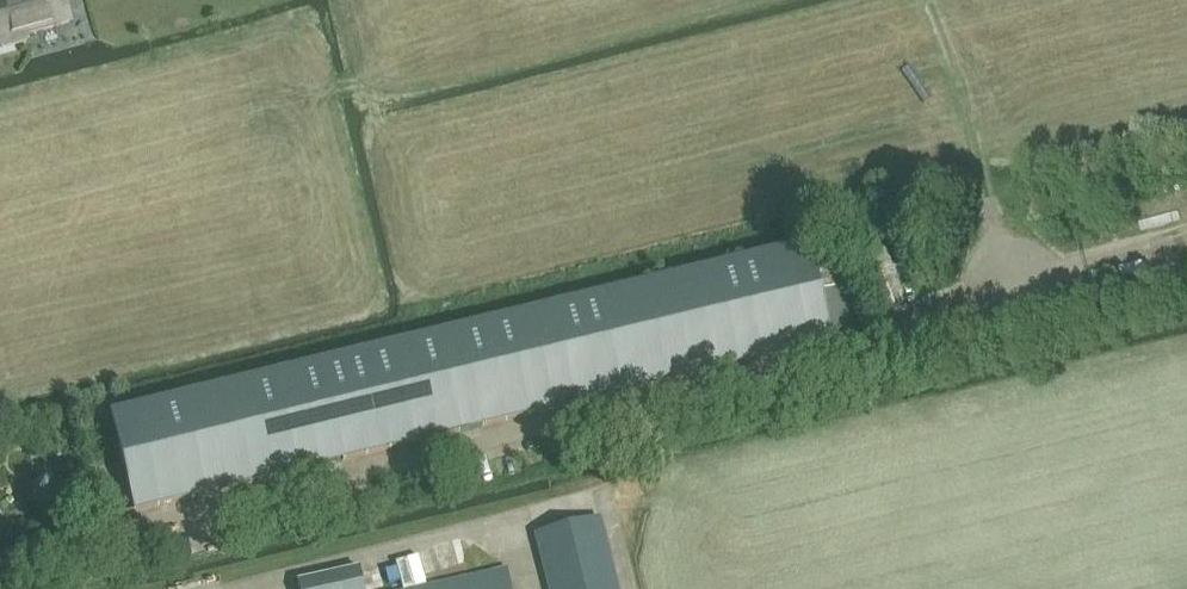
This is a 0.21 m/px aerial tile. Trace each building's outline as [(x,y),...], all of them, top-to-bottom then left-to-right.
[(1,43),(3,49),(28,42),(26,35),(70,23),(63,0),(0,0),(0,43),(1,43)] [(849,328),(841,290),(842,290),(831,243),(808,249),(808,245),(110,415),(134,514),(832,344),(829,332),(849,328)] [(535,536),(549,588),(618,588),(600,519),(535,536)] [(359,570),(298,584),(299,588),(364,588),(359,570)] [(506,570),(423,588),(511,588),(506,570)]
